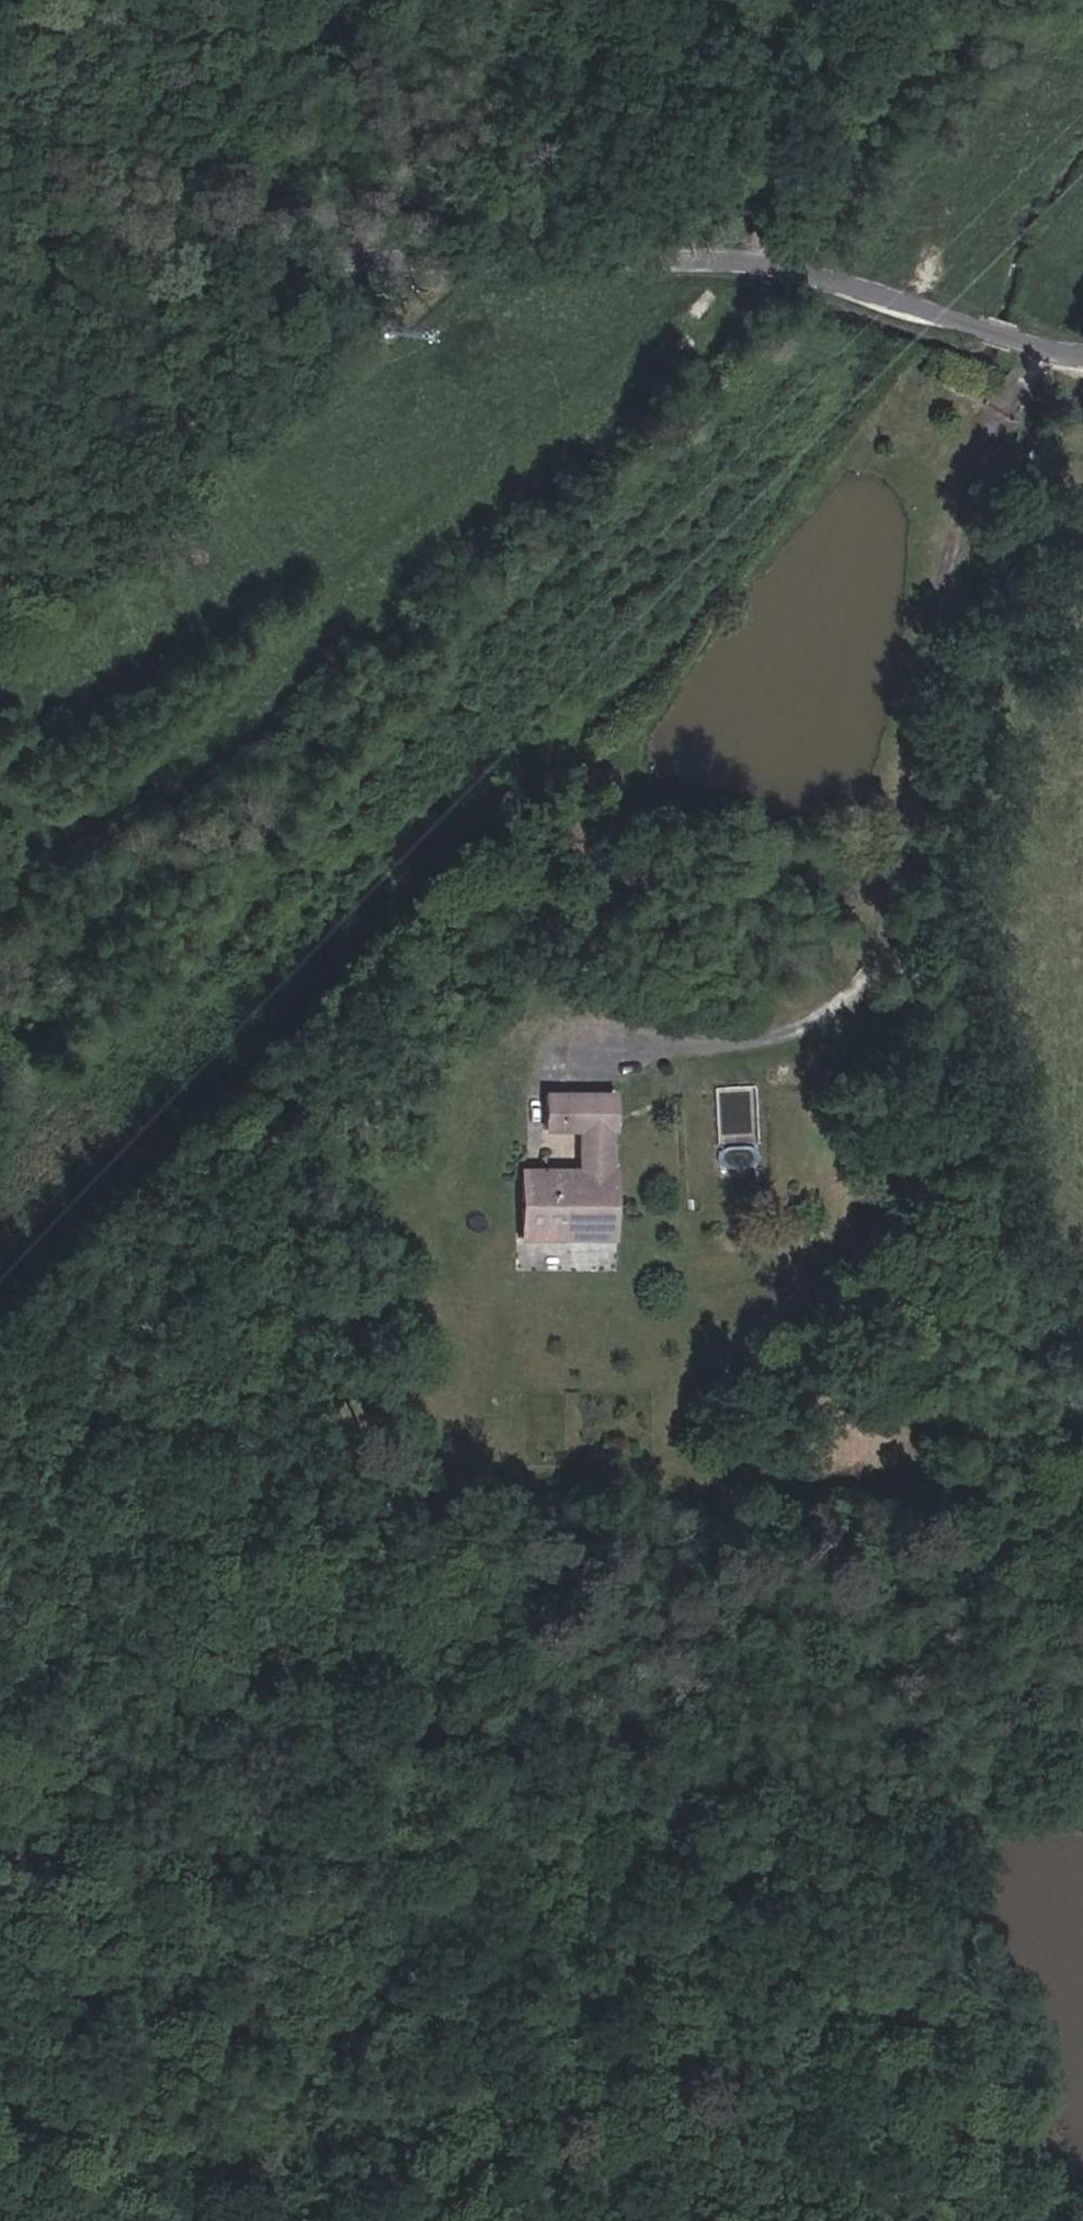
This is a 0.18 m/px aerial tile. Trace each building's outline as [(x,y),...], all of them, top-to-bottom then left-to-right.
[(626,1232),(627,1163),(618,1163),(619,1125),(628,1124),(628,1081),(561,1080),(561,1122),(596,1122),(595,1157),(556,1157),(555,1168),(533,1168),(533,1232),(560,1232),(560,1221),(598,1221),(599,1232),(626,1232)]
